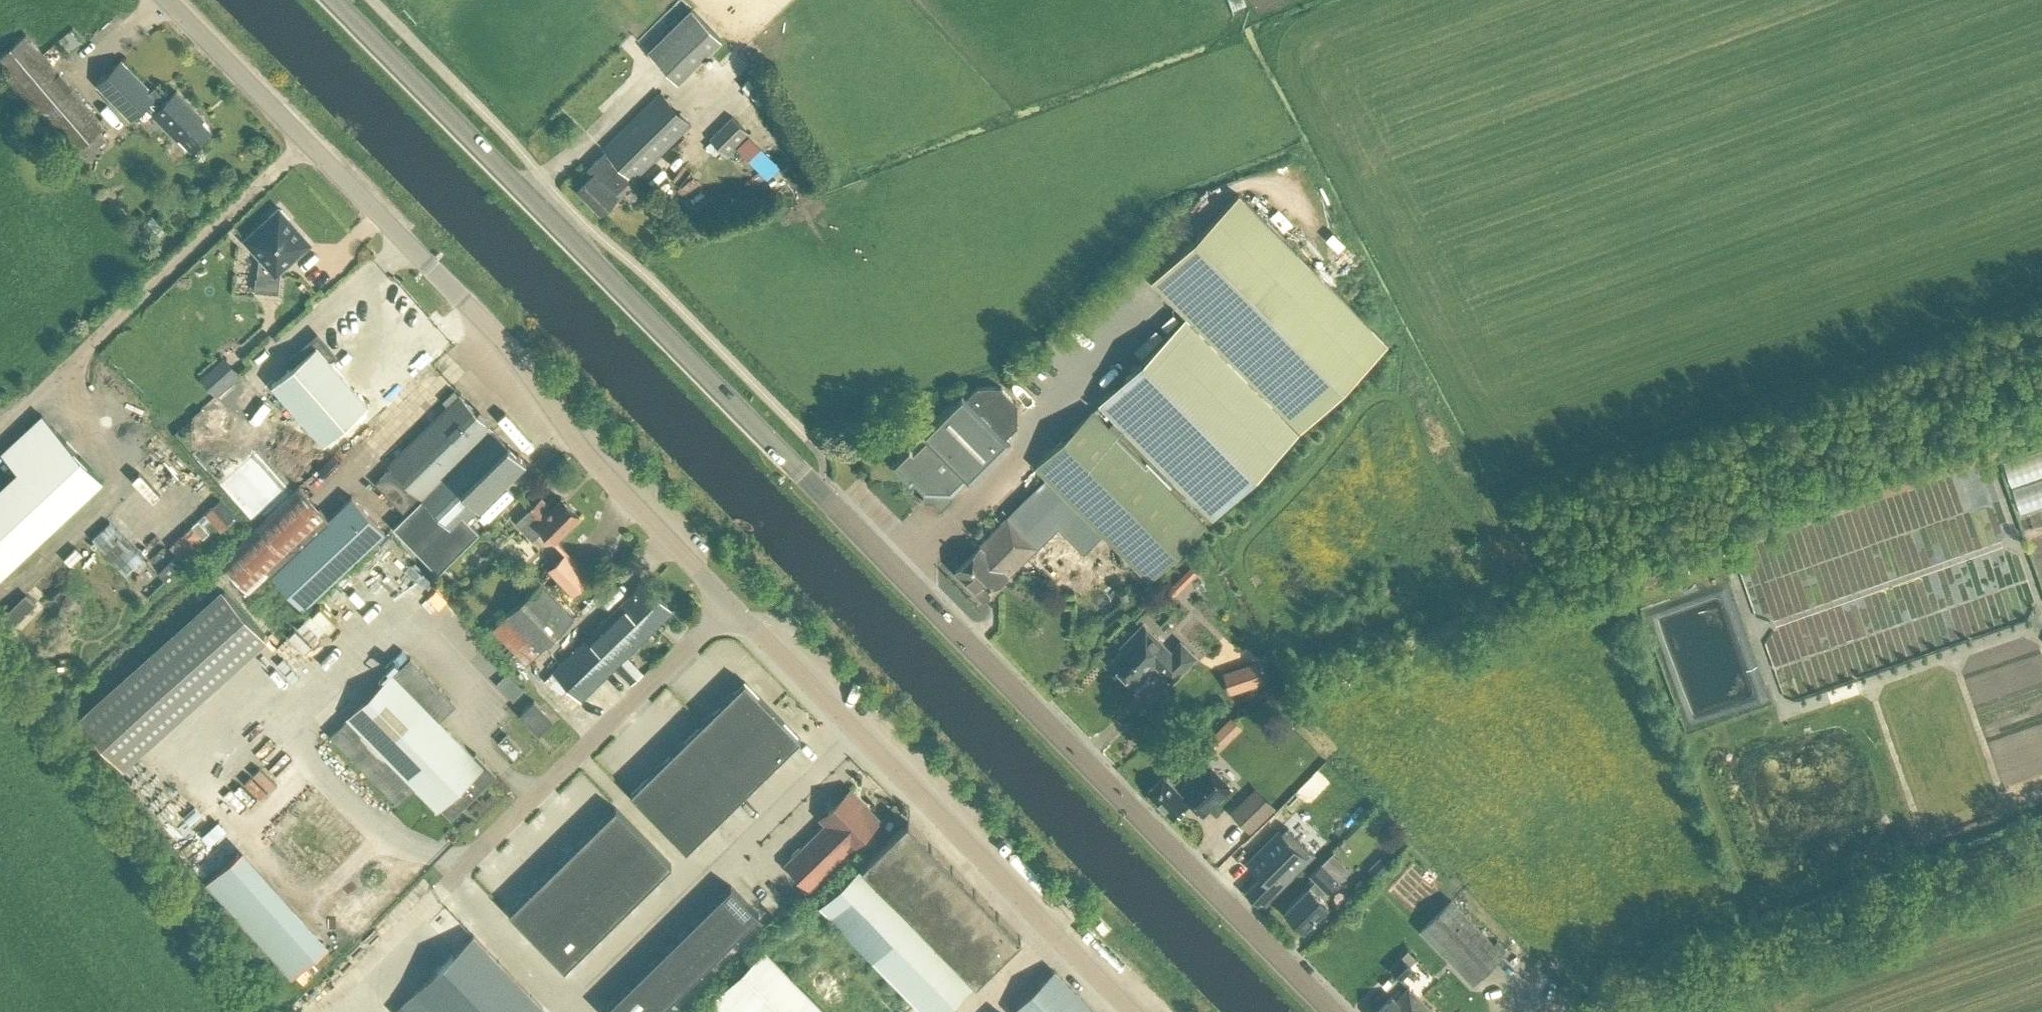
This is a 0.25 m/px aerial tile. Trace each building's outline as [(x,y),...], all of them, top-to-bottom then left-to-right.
[(692,7),(683,17),(648,51),(677,80),(721,37),(692,7)] [(26,33),(0,55),(0,64),(74,151),(105,125),(26,33)] [(204,118),(178,91),(177,90),(168,99),(155,86),(151,90),(121,61),(97,85),(132,119),(146,104),(154,113),(153,114),(154,115),(155,114),(179,139),(180,137),(192,149),(191,149),(192,150),(212,130),(211,129),(202,120),(204,118)] [(576,189),(600,212),(618,195),(615,192),(631,176),(633,179),(689,123),(658,92),(603,148),(605,150),(588,167),(593,172),(576,189)] [(732,114),(709,136),(727,155),(750,133),(732,114)] [(1152,280),(1185,316),(1099,401),(1115,418),(1108,424),(1093,408),(1036,465),(1149,578),(1206,522),(1119,435),(1126,428),(1213,515),(1298,430),(1387,342),(1239,193),(1152,280)] [(289,216),(282,208),(278,208),(270,215),(269,219),(247,239),(260,254),(258,276),(256,276),(255,289),(279,292),(281,267),(309,242),(289,220),(289,216)] [(272,383),(324,443),(369,404),(329,359),(335,354),(317,334),(289,358),(294,364),(272,383)] [(227,358),(202,379),(213,392),(238,371),(227,358)] [(966,397),(962,392),(921,433),(923,436),(912,447),(909,444),(889,464),(909,484),(912,481),(923,492),(923,500),(931,500),(940,509),(951,498),(950,493),(965,478),(968,481),(1009,441),(1005,437),(1017,425),(1017,402),(1000,385),(978,385),(966,397)] [(388,464),(390,466),(374,482),(402,510),(418,494),(422,498),(423,499),(494,429),(459,393),(388,464)] [(102,478),(42,413),(2,451),(18,468),(0,485),(0,573),(102,478)] [(423,499),(422,498),(393,526),(438,572),(479,531),(467,518),(526,460),(518,452),(517,452),(494,429),(423,499)] [(165,460),(171,473),(196,461),(189,448),(165,460)] [(221,484),(251,518),(286,486),(257,452),(221,484)] [(291,486),(309,485),(309,464),(291,464),(291,486)] [(300,486),(220,561),(250,592),(271,572),(303,607),(385,530),(353,495),(330,517),(300,486)] [(579,515),(561,497),(551,507),(541,497),(516,522),(533,539),(542,529),(553,541),(579,515)] [(1037,523),(1049,511),(1041,502),(1029,514),(1037,523)] [(506,511),(499,516),(505,522),(511,517),(506,511)] [(955,569),(982,597),(1008,572),(1010,574),(1038,546),(1007,514),(977,543),(979,545),(955,569)] [(568,552),(551,569),(572,592),(590,575),(568,552)] [(365,556),(345,571),(353,582),(373,567),(365,556)] [(1686,559),(1672,564),(1676,576),(1690,571),(1686,559)] [(388,607),(404,593),(386,574),(370,588),(388,607)] [(574,615),(541,580),(540,580),(493,625),(528,660),(574,615)] [(580,699),(672,609),(644,580),(552,670),(580,699)] [(76,716),(122,767),(266,638),(220,588),(76,716)] [(1053,607),(1065,624),(1072,619),(1060,603),(1053,607)] [(1171,680),(1195,656),(1180,640),(1170,650),(1143,623),(1120,646),(1122,648),(1109,660),(1132,683),(1153,662),(1171,680)] [(331,735),(399,803),(416,787),(438,809),(441,807),(452,817),(497,773),(476,751),(473,754),(439,719),(456,702),(411,656),(331,735)] [(1256,657),(1239,663),(1246,685),(1263,680),(1256,657)] [(571,707),(580,699),(552,670),(543,678),(571,707)] [(686,849),(800,737),(744,680),(630,791),(686,849)] [(553,718),(535,699),(521,712),(539,731),(553,718)] [(1230,715),(1212,733),(1213,734),(1202,745),(1212,756),(1241,727),(1230,715)] [(514,756),(522,748),(507,734),(500,741),(514,756)] [(1304,752),(1304,759),(1309,765),(1318,755),(1308,747),(1304,752)] [(1146,790),(1173,817),(1189,801),(1202,815),(1230,787),(1206,762),(1178,789),(1163,774),(1146,790)] [(1316,770),(1297,790),(1309,802),(1328,782),(1316,770)] [(1249,831),(1275,805),(1255,785),(1229,810),(1249,831)] [(786,863),(809,886),(878,818),(849,790),(820,818),(826,824),(786,863)] [(616,806),(509,911),(564,967),(671,863),(616,806)] [(1020,935),(907,820),(865,862),(977,977),(1020,935)] [(1261,874),(1245,890),(1257,902),(1261,899),(1265,903),(1314,854),(1286,825),(1280,831),(1277,829),(1246,860),(1261,874)] [(233,850),(205,876),(291,969),(320,942),(233,850)] [(1377,877),(1389,865),(1380,855),(1367,867),(1377,877)] [(1284,909),(1302,927),(1327,903),(1317,893),(1323,887),(1326,890),(1337,879),(1320,862),(1309,873),(1315,879),(1309,885),(1308,884),(1284,909)] [(817,904),(923,1011),(941,1011),(973,981),(858,864),(817,904)] [(729,882),(715,896),(743,925),(758,911),(729,882)] [(743,925),(715,896),(701,910),(729,939),(743,925)] [(1452,899),(1420,929),(1472,982),(1503,952),(1452,899)] [(729,939),(701,910),(687,924),(715,953),(729,939)] [(687,924),(673,939),(701,967),(715,953),(687,924)] [(403,1002),(413,1011),(549,1011),(474,934),(403,1002)] [(673,939),(658,953),(687,981),(701,967),(673,939)] [(706,1003),(715,1011),(826,1011),(762,948),(706,1003)] [(658,953),(644,967),(672,995),(687,981),(658,953)] [(1401,954),(1388,965),(1400,978),(1412,966),(1401,954)] [(1079,966),(1073,974),(1091,986),(1096,978),(1079,966)] [(672,995),(644,967),(630,981),(658,1009),(672,995)] [(1053,969),(1011,1011),(1095,1011),(1053,969)] [(616,995),(633,1011),(655,1011),(658,1009),(630,981),(616,995)] [(1376,1011),(1422,1011),(1428,1007),(1407,986),(1395,998),(1392,996),(1376,1011)] [(602,1009),(605,1011),(633,1011),(616,995),(602,1009)]
